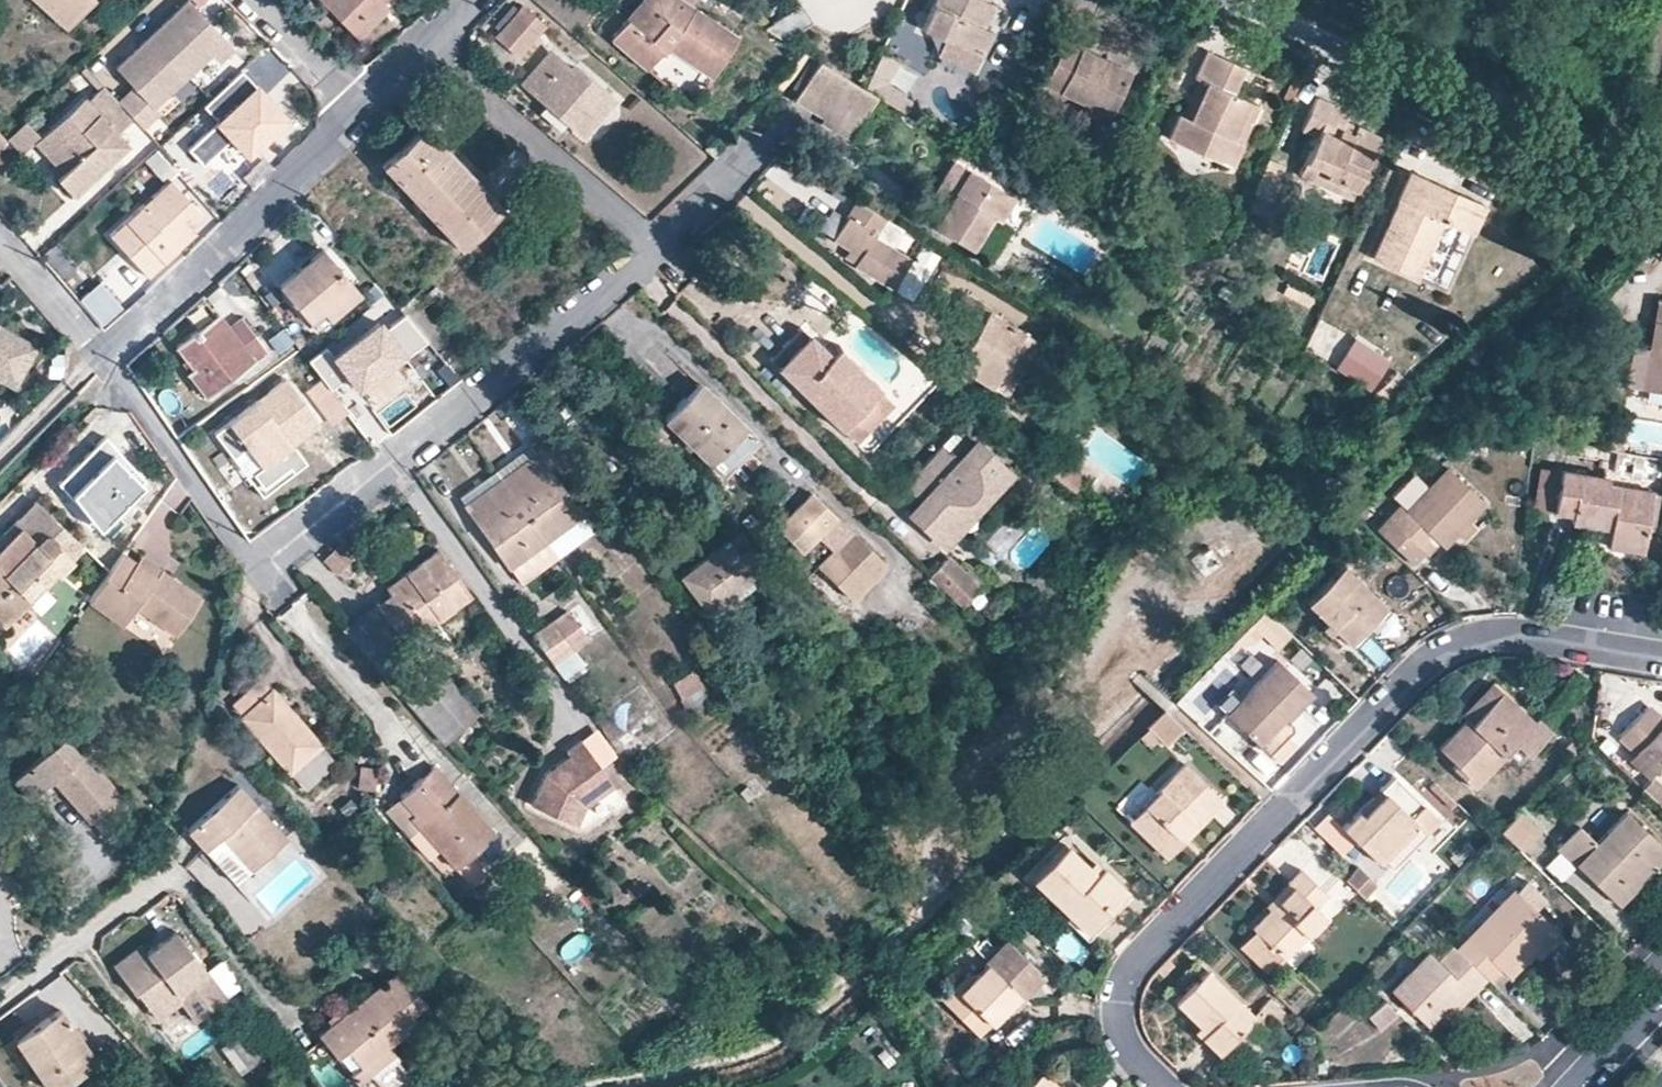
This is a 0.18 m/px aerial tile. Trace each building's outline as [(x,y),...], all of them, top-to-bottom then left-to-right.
[(89,0),(37,0),(65,26),(89,0)] [(117,100),(133,117),(142,127),(159,112),(154,104),(208,54),(217,62),(233,48),(189,0),(185,0),(114,66),(132,85),(117,100)] [(357,37),(384,12),(378,4),(383,0),(320,0),(357,37)] [(647,3),(633,21),(626,17),(609,38),(645,69),(664,46),(711,77),(738,36),(690,6),(694,0),(644,0),(647,3)] [(644,0),(640,0),(626,17),(633,21),(647,3),(644,0)] [(987,0),(934,0),(921,28),(979,55),(991,30),(985,28),(976,24),(987,0)] [(995,4),(987,0),(976,24),(985,28),(995,4)] [(766,26),(775,33),(785,39),(812,21),(800,3),(766,26)] [(546,25),(521,4),(493,35),(519,57),(546,25)] [(1044,83),(1089,106),(1110,116),(1131,72),(1065,40),(1044,83)] [(1231,165),(1241,142),(1233,138),(1250,101),(1233,94),(1244,67),(1207,49),(1196,77),(1206,81),(1188,118),(1179,113),(1167,136),(1231,165)] [(570,70),(549,51),(523,83),(546,103),(541,108),(549,120),(562,128),(567,121),(580,134),(611,98),(574,66),(570,70)] [(799,92),(819,60),(811,56),(790,87),(799,92)] [(874,95),(863,87),(819,60),(799,92),(795,99),(823,116),(821,121),(850,138),(874,95)] [(103,85),(84,64),(78,70),(96,90),(103,85)] [(869,73),(863,87),(874,95),(902,111),(908,100),(902,96),(903,94),(869,73)] [(263,99),(238,74),(204,107),(219,123),(190,151),(205,167),(232,140),(248,156),(271,134),(283,116),(265,97),(263,99)] [(117,100),(103,85),(96,90),(87,99),(83,96),(33,141),(52,163),(60,172),(56,178),(74,196),(129,145),(117,132),(133,117),(117,100)] [(1340,128),(1344,119),(1347,111),(1316,96),(1301,128),(1317,136),(1299,173),(1320,183),(1324,175),(1354,190),(1380,135),(1356,124),(1352,133),(1340,128)] [(1233,138),(1241,142),(1257,104),(1250,101),(1233,138)] [(1110,116),(1089,106),(1086,113),(1106,124),(1110,116)] [(1356,124),(1344,119),(1340,128),(1352,133),(1356,124)] [(424,123),(415,131),(438,155),(446,147),(424,123)] [(33,141),(19,125),(7,137),(21,152),(33,141)] [(459,248),(494,214),(471,191),(480,183),(446,147),(438,155),(415,131),(380,165),(459,248)] [(996,219),(1010,195),(951,158),(939,177),(955,187),(943,205),(931,224),(968,247),(980,228),(976,226),(984,212),(989,214),(996,219)] [(60,172),(52,163),(48,169),(56,178),(60,172)] [(1424,184),(1426,178),(1410,171),(1371,257),(1416,277),(1440,220),(1470,233),(1483,203),(1437,183),(1433,188),(1424,184)] [(1324,175),(1320,183),(1351,197),(1354,190),(1324,175)] [(955,187),(939,177),(928,196),(943,205),(955,187)] [(202,215),(168,178),(109,233),(147,276),(194,233),(189,227),(202,215)] [(1437,183),(1426,178),(1424,184),(1433,188),(1437,183)] [(471,191),(494,214),(502,207),(480,183),(471,191)] [(889,286),(907,257),(889,246),(870,234),(881,216),(853,199),(829,237),(845,247),(856,254),(851,262),(889,286)] [(976,226),(980,228),(989,214),(984,212),(976,226)] [(900,229),(881,216),(870,234),(889,246),(900,229)] [(1102,228),(1114,235),(1120,225),(1110,217),(1102,228)] [(86,246),(54,272),(82,305),(113,278),(86,246)] [(840,255),(851,262),(856,254),(845,247),(840,255)] [(307,317),(321,306),(348,283),(320,249),(279,283),(307,317)] [(348,283),(321,306),(329,315),(356,291),(348,283)] [(989,306),(963,291),(945,320),(969,337),(955,362),(1004,394),(1037,340),(986,309),(989,306)] [(1649,349),(1650,349),(1643,388),(1661,391),(1661,299),(1658,298),(1649,349)] [(197,336),(222,316),(218,311),(193,330),(197,336)] [(322,377),(329,386),(347,373),(356,385),(400,352),(403,355),(425,339),(402,312),(383,326),(377,319),(332,353),(324,343),(306,356),(322,377)] [(190,367),(185,372),(204,397),(266,351),(239,315),(228,323),(222,316),(197,336),(193,330),(173,344),(185,360),(190,367)] [(1305,347),(1327,359),(1343,330),(1320,319),(1305,347)] [(840,426),(877,388),(878,388),(837,346),(829,353),(799,325),(767,358),(839,428),(840,426)] [(17,382),(37,346),(3,327),(0,334),(0,372),(17,382)] [(1331,364),(1367,388),(1389,356),(1352,332),(1331,364)] [(1650,349),(1649,349),(1634,346),(1627,384),(1643,388),(1650,349)] [(179,364),(185,372),(190,367),(185,360),(179,364)] [(1378,394),(1400,373),(1395,369),(1374,391),(1378,394)] [(14,387),(17,382),(0,372),(0,379),(14,387)] [(1389,406),(1411,386),(1400,373),(1378,394),(1389,406)] [(330,423),(347,411),(329,386),(322,377),(305,390),(330,423)] [(285,378),(212,432),(231,458),(245,447),(260,467),(251,474),(261,487),(300,457),(291,445),(320,424),(285,378)] [(721,474),(757,438),(700,381),(664,418),(721,474)] [(893,403),(877,388),(840,426),(856,441),(893,403)] [(556,482),(575,469),(548,430),(493,469),(545,541),(581,515),(556,482)] [(965,452),(947,436),(909,476),(925,491),(909,509),(945,544),(1012,474),(976,440),(965,452)] [(1075,491),(1085,478),(1059,457),(1049,469),(1075,491)] [(1442,545),(1455,531),(1466,519),(1484,502),(1447,465),(1405,509),(1397,503),(1375,525),(1412,562),(1422,551),(1426,554),(1439,541),(1442,545)] [(457,494),(510,567),(545,541),(493,469),(457,494)] [(1643,552),(1653,489),(1608,483),(1609,477),(1561,469),(1554,510),(1572,514),(1571,521),(1610,528),(1607,546),(1643,552)] [(810,490),(778,526),(802,549),(816,536),(831,549),(816,564),(851,600),(887,564),(810,490)] [(3,626),(82,545),(36,500),(15,521),(20,525),(0,546),(0,623),(3,626)] [(545,541),(557,556),(592,531),(581,515),(545,541)] [(1466,519),(1455,531),(1464,539),(1475,528),(1466,519)] [(0,536),(0,546),(20,525),(15,521),(0,536)] [(740,529),(678,575),(705,612),(754,575),(744,560),(755,551),(740,529)] [(521,583),(557,556),(545,541),(510,567),(521,583)] [(347,559),(338,548),(325,558),(333,569),(347,559)] [(360,648),(443,742),(477,712),(445,675),(441,680),(426,663),(424,665),(413,661),(398,644),(469,594),(438,549),(404,572),(409,578),(390,592),(342,627),(360,648)] [(122,551),(88,600),(122,624),(135,605),(174,634),(200,596),(160,567),(155,575),(135,560),(122,551)] [(141,553),(135,560),(155,575),(160,567),(141,553)] [(638,595),(655,582),(637,557),(619,570),(638,595)] [(944,589),(954,599),(969,582),(943,558),(928,574),(944,589)] [(1298,597),(1318,617),(1326,625),(1341,639),(1379,600),(1336,559),(1298,597)] [(409,578),(404,572),(385,585),(390,592),(409,578)] [(566,607),(588,639),(599,631),(578,599),(566,607)] [(528,633),(564,677),(584,663),(573,649),(588,639),(566,607),(528,633)] [(1326,625),(1318,617),(1312,622),(1321,631),(1326,625)] [(1223,712),(1255,744),(1274,726),(1281,718),(1308,692),(1275,659),(1223,712)] [(702,684),(692,668),(671,681),(680,696),(702,684)] [(238,714),(289,772),(320,744),(270,686),(268,688),(258,677),(231,701),(240,712),(238,714)] [(1470,722),(1501,690),(1491,680),(1459,711),(1465,717),(1470,722)] [(1532,721),(1501,690),(1470,722),(1465,717),(1438,746),(1454,761),(1451,766),(1472,786),(1514,742),(1527,754),(1551,730),(1537,717),(1532,721)] [(1634,750),(1654,770),(1661,761),(1661,719),(1647,705),(1618,734),(1634,750)] [(1164,745),(1182,725),(1164,708),(1147,727),(1164,745)] [(646,713),(612,739),(620,749),(653,724),(646,713)] [(1281,718),(1274,726),(1281,733),(1286,728),(1286,722),(1281,718)] [(1274,726),(1255,744),(1264,753),(1265,752),(1283,735),(1281,733),(1274,726)] [(29,799),(50,780),(57,774),(65,782),(57,788),(88,821),(91,819),(102,831),(128,808),(117,795),(119,793),(82,752),(79,754),(55,728),(41,740),(48,747),(12,780),(29,799)] [(543,767),(527,802),(573,823),(582,804),(612,781),(577,734),(564,744),(567,748),(553,759),(557,764),(552,768),(548,763),(543,767)] [(1283,735),(1265,752),(1275,763),(1293,745),(1283,735)] [(1571,756),(1578,748),(1572,741),(1565,748),(1571,756)] [(320,744),(289,772),(304,789),(334,761),(320,744)] [(1654,770),(1634,750),(1627,757),(1647,777),(1654,770)] [(557,764),(553,759),(548,763),(552,768),(557,764)] [(453,865),(467,853),(493,831),(433,763),(396,796),(411,812),(408,815),(417,825),(453,865)] [(1192,819),(1197,824),(1222,799),(1184,763),(1128,820),(1166,857),(1182,840),(1177,834),(1192,819)] [(357,786),(373,788),(376,766),(361,764),(357,786)] [(1417,822),(1425,829),(1437,817),(1393,773),(1381,785),(1385,789),(1361,814),(1356,809),(1341,825),(1378,863),(1399,841),(1417,822)] [(57,774),(50,780),(57,788),(65,782),(57,774)] [(1644,788),(1661,806),(1661,780),(1656,775),(1644,788)] [(234,882),(286,835),(237,782),(187,828),(234,882)] [(1419,797),(1454,823),(1465,807),(1431,782),(1419,797)] [(740,790),(748,799),(755,794),(746,784),(740,790)] [(1385,789),(1381,785),(1356,809),(1361,814),(1385,789)] [(411,812),(396,796),(383,809),(406,835),(417,825),(408,815),(411,812)] [(1519,809),(1512,816),(1534,837),(1541,830),(1519,809)] [(1560,841),(1557,843),(1618,903),(1631,889),(1623,881),(1643,859),(1651,867),(1661,856),(1661,844),(1626,809),(1596,841),(1578,823),(1574,827),(1560,841)] [(1512,816),(1500,829),(1522,851),(1534,837),(1512,816)] [(1182,840),(1197,824),(1192,819),(1177,834),(1182,840)] [(1407,848),(1425,829),(1417,822),(1399,841),(1407,848)] [(1556,836),(1560,841),(1574,827),(1569,822),(1556,836)] [(1096,871),(1086,861),(1065,842),(1030,878),(1085,932),(1105,911),(1100,906),(1121,883),(1103,864),(1102,865),(1096,871)] [(486,872),(467,853),(453,865),(471,885),(486,872)] [(1092,856),(1086,861),(1096,871),(1102,865),(1092,856)] [(1623,881),(1631,889),(1651,867),(1643,859),(1623,881)] [(1374,881),(1358,865),(1345,879),(1361,894),(1374,881)] [(1251,925),(1254,928),(1281,954),(1283,957),(1324,915),(1314,905),(1326,893),(1299,867),(1287,878),(1292,884),(1268,907),(1251,925)] [(1264,901),(1268,907),(1292,884),(1287,878),(1264,901)] [(1100,906),(1105,911),(1127,889),(1121,883),(1100,906)] [(1455,947),(1485,976),(1497,964),(1508,976),(1531,952),(1555,927),(1514,887),(1455,947)] [(1555,927),(1531,952),(1538,958),(1562,934),(1555,927)] [(1281,954),(1254,928),(1238,944),(1264,970),(1281,954)] [(986,959),(984,961),(1016,992),(1022,997),(1043,975),(1006,939),(986,959)] [(155,959),(125,981),(139,999),(142,998),(156,1016),(180,999),(199,1026),(228,1005),(182,940),(155,959)] [(1471,991),(1485,976),(1455,947),(1450,943),(1436,958),(1428,951),(1391,989),(1426,1022),(1447,1000),(1463,983),(1471,991)] [(122,975),(125,981),(155,959),(150,954),(122,975)] [(1174,964),(1168,958),(1156,969),(1163,976),(1174,964)] [(984,961),(973,973),(967,968),(940,997),(977,1033),(991,1019),(1016,992),(984,961)] [(1508,976),(1497,964),(1485,976),(1497,987),(1508,976)] [(1174,1000),(1197,1023),(1204,1031),(1199,1035),(1217,1053),(1241,1027),(1254,1014),(1206,966),(1174,1000)] [(377,1048),(385,1042),(415,1020),(410,1013),(424,1001),(397,968),(316,1032),(334,1055),(344,1047),(359,1064),(377,1048)] [(1456,1007),(1471,991),(1463,983),(1447,1000),(1456,1007)] [(996,1023),(1022,997),(1016,992),(991,1019),(996,1023)] [(1396,1013),(1385,998),(1367,1013),(1378,1028),(1396,1013)] [(1262,1006),(1254,1014),(1241,1027),(1253,1038),(1273,1017),(1262,1006)] [(72,1028),(60,1009),(16,1039),(48,1086),(54,1086),(93,1060),(80,1039),(72,1028)] [(1204,1031),(1197,1023),(1192,1028),(1199,1035),(1204,1031)] [(77,1024),(72,1028),(80,1039),(85,1035),(77,1024)] [(248,1066),(263,1053),(243,1028),(227,1040),(248,1066)] [(394,1052),(385,1042),(377,1048),(359,1064),(348,1072),(356,1083),(394,1052)] [(1051,1079),(1041,1069),(1023,1086),(1054,1086),(1048,1082),(1051,1079)]
